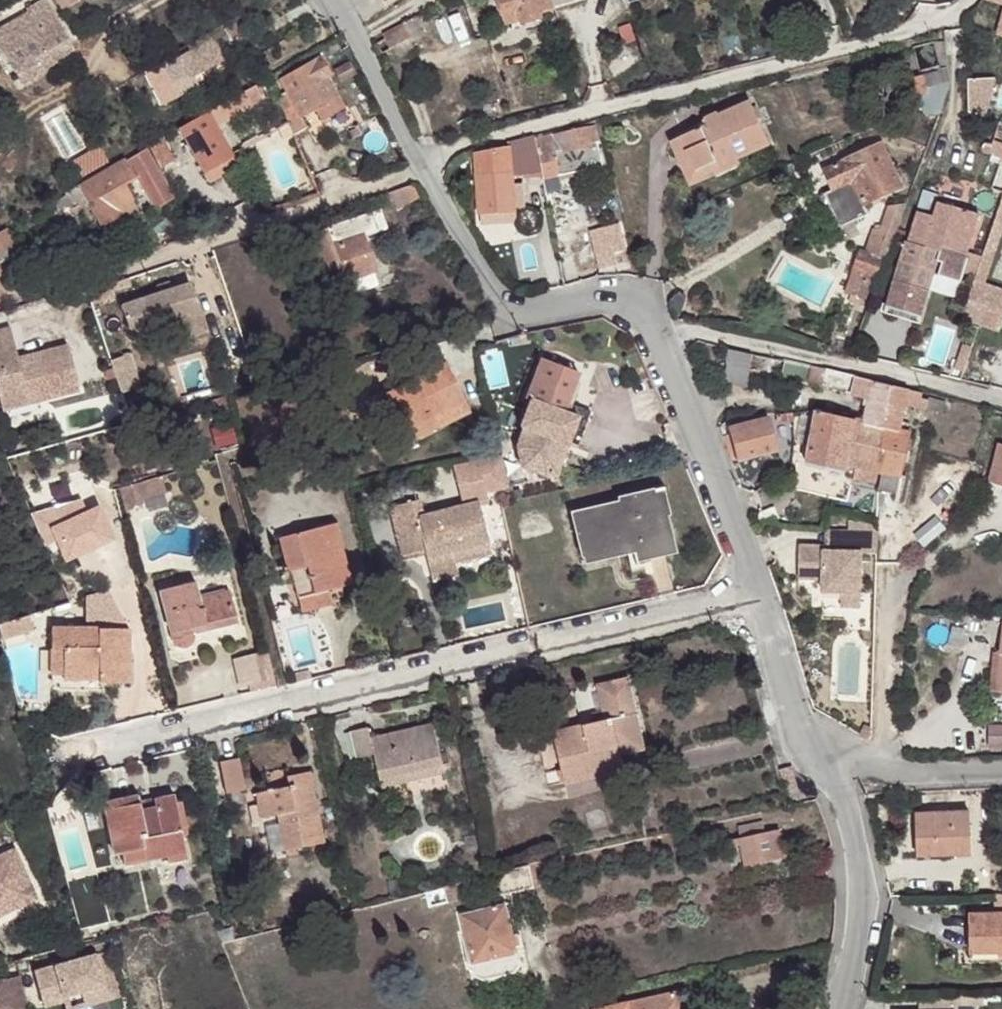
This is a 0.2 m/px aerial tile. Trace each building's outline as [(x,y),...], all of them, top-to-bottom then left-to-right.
[(0,29),(0,45),(4,51),(15,70),(33,59),(41,74),(59,64),(51,49),(69,39),(47,0),(44,0),(28,9),(30,12),(0,29)] [(522,23),(542,17),(541,13),(552,9),(550,0),(500,0),(502,6),(516,2),(521,19),(522,23)] [(583,0),(550,0),(552,9),(583,0)] [(502,6),(507,23),(521,19),(516,2),(502,6)] [(410,38),(411,39),(424,33),(421,28),(429,24),(424,13),(403,23),(410,38)] [(233,18),(224,23),(231,35),(240,30),(233,18)] [(377,43),(382,53),(395,47),(410,38),(403,23),(383,34),(385,38),(377,43)] [(161,63),(144,72),(162,105),(198,85),(192,75),(202,69),(220,60),(221,59),(207,34),(179,50),(181,54),(162,65),(161,63)] [(395,47),(400,57),(416,49),(411,39),(410,38),(395,47)] [(77,54),(69,39),(51,49),(59,64),(77,54)] [(334,41),(321,48),(326,57),(339,50),(334,41)] [(286,91),(277,96),(294,134),(306,127),(300,116),(315,107),(322,118),(343,106),(326,77),(329,74),(319,57),(280,80),(286,91)] [(33,59),(15,70),(24,84),(41,74),(33,59)] [(220,60),(202,69),(211,85),(228,75),(220,60)] [(348,62),(335,69),(341,80),(354,73),(348,62)] [(904,80),(908,98),(920,95),(928,93),(926,88),(948,82),(946,67),(940,68),(940,65),(918,71),(919,76),(904,80)] [(985,117),(996,79),(969,79),(970,113),(985,117)] [(920,95),(924,112),(939,113),(948,89),(948,82),(926,88),(928,93),(920,95)] [(255,85),(178,128),(209,182),(239,165),(217,126),(263,100),(255,85)] [(715,162),(720,173),(740,164),(738,159),(768,145),(749,102),(718,116),(717,113),(705,118),(708,126),(680,139),(694,170),(715,162)] [(543,176),(544,179),(603,166),(594,126),(553,134),(554,137),(535,141),(543,176)] [(361,134),(358,127),(350,131),(353,138),(361,134)] [(476,154),(479,212),(514,210),(514,208),(524,207),(522,183),(513,184),(512,176),(525,175),(525,178),(543,176),(535,141),(534,135),(508,142),(509,148),(476,154)] [(164,136),(149,145),(160,167),(175,160),(164,136)] [(671,143),(691,186),(720,173),(715,162),(694,170),(680,139),(671,143)] [(988,154),(1001,158),(1001,144),(993,141),(991,145),(993,147),(992,151),(988,154)] [(824,194),(840,228),(869,214),(864,203),(900,186),(881,146),(826,171),(834,189),(824,194)] [(123,160),(80,185),(81,186),(85,194),(106,231),(122,222),(116,211),(133,202),(123,184),(137,176),(155,209),(175,197),(147,148),(124,161),(123,160)] [(412,184),(390,191),(397,209),(419,198),(412,184)] [(81,186),(66,195),(70,202),(85,194),(81,186)] [(66,195),(52,203),(56,210),(70,202),(66,195)] [(974,280),(984,284),(1001,231),(1001,199),(974,280)] [(133,202),(116,211),(122,222),(139,213),(133,202)] [(863,253),(856,270),(878,278),(906,203),(889,206),(882,229),(874,229),(865,253),(863,253)] [(917,211),(908,242),(941,252),(942,247),(966,253),(967,254),(979,214),(938,203),(933,216),(917,211)] [(380,210),(301,236),(314,275),(336,268),(342,287),(347,286),(349,293),(377,284),(372,270),(374,269),(363,236),(386,228),(380,210)] [(479,212),(480,224),(515,222),(514,210),(479,212)] [(0,231),(0,262),(19,252),(6,228),(0,231)] [(593,245),(600,269),(616,265),(617,271),(631,268),(629,260),(615,262),(609,241),(593,245)] [(905,242),(883,313),(919,324),(934,275),(961,283),(968,259),(964,258),(966,253),(942,247),(941,252),(908,242),(905,242)] [(863,299),(870,301),(878,278),(856,270),(848,294),(851,295),(848,301),(861,306),(863,299)] [(961,319),(999,332),(1001,324),(1001,290),(984,284),(974,280),(961,319)] [(172,289),(169,281),(156,285),(159,293),(172,289)] [(114,294),(111,283),(98,288),(91,302),(114,294)] [(205,330),(190,283),(172,289),(159,293),(122,305),(132,333),(180,316),(187,336),(205,330)] [(0,330),(0,399),(3,410),(79,390),(67,345),(32,354),(34,360),(19,364),(17,358),(9,328),(0,330)] [(963,372),(971,346),(962,343),(954,369),(963,372)] [(729,347),(725,383),(746,386),(752,353),(729,347)] [(32,354),(17,358),(19,364),(34,360),(32,354)] [(135,387),(124,356),(110,360),(112,367),(116,377),(121,392),(135,387)] [(576,447),(590,411),(566,402),(578,372),(540,358),(525,398),(529,400),(520,425),(525,427),(518,446),(522,465),(544,474),(554,473),(565,443),(576,447)] [(446,362),(395,388),(401,401),(396,404),(405,422),(413,439),(436,427),(430,417),(463,400),(465,399),(446,362)] [(813,365),(810,383),(821,386),(822,381),(846,386),(845,393),(869,400),(865,422),(856,420),(846,465),(855,466),(882,472),(880,484),(879,490),(896,493),(909,433),(899,430),(905,403),(942,412),(945,401),(928,397),(927,400),(921,398),(922,393),(875,380),(813,365)] [(116,377),(112,367),(104,370),(108,380),(116,377)] [(395,388),(384,393),(400,425),(405,422),(396,404),(401,401),(395,388)] [(463,400),(430,417),(436,427),(469,411),(463,400)] [(816,410),(806,465),(845,473),(846,465),(856,420),(816,410)] [(792,420),(791,413),(776,414),(776,421),(792,420)] [(720,436),(729,462),(775,450),(767,417),(730,427),(732,433),(720,436)] [(989,483),(1001,486),(1001,444),(999,443),(989,483)] [(683,459),(681,452),(672,454),(674,461),(683,459)] [(454,464),(463,505),(477,502),(487,499),(485,492),(508,486),(501,453),(454,464)] [(855,466),(853,479),(880,484),(882,472),(855,466)] [(161,475),(137,482),(142,499),(166,491),(161,475)] [(137,482),(130,484),(135,501),(142,499),(137,482)] [(135,501),(130,484),(120,487),(128,510),(135,501)] [(619,500),(571,512),(582,557),(631,545),(632,552),(666,544),(653,488),(618,497),(619,500)] [(111,490),(98,494),(101,505),(114,501),(111,490)] [(82,498),(51,507),(64,537),(92,525),(82,498)] [(419,500),(389,507),(399,556),(420,551),(426,574),(449,568),(490,559),(477,502),(463,505),(423,514),(419,500)] [(51,507),(29,514),(44,546),(64,537),(51,507)] [(822,580),(822,592),(841,592),(860,593),(861,554),(877,554),(877,531),(876,531),(876,521),(852,520),(852,531),(844,531),(843,552),(824,551),(824,546),(799,545),(797,579),(822,580)] [(333,524),(282,537),(297,597),(327,590),(348,584),(333,524)] [(824,546),(824,551),(843,552),(844,531),(825,530),(824,546)] [(449,568),(426,574),(429,587),(453,582),(449,568)] [(194,581),(159,590),(172,639),(175,644),(177,646),(185,647),(188,646),(192,642),(193,636),(192,632),(191,627),(203,624),(204,629),(237,621),(230,591),(198,599),(194,581)] [(327,590),(297,597),(300,609),(330,603),(327,590)] [(860,608),(860,593),(841,592),(841,607),(860,608)] [(0,624),(0,632),(2,639),(33,630),(29,615),(0,624)] [(203,624),(191,627),(192,632),(204,629),(203,624)] [(128,629),(52,629),(52,674),(63,674),(63,679),(99,679),(99,682),(103,682),(117,682),(117,670),(128,670),(128,629)] [(276,686),(266,651),(232,659),(239,687),(248,685),(250,692),(276,686)] [(990,692),(998,693),(1001,660),(1001,654),(999,654),(999,653),(994,652),(990,692)] [(128,682),(128,670),(117,670),(117,682),(128,682)] [(63,674),(52,674),(52,680),(54,686),(60,689),(102,689),(103,682),(99,682),(99,679),(63,679),(63,674)] [(628,678),(574,691),(582,726),(553,733),(566,784),(624,770),(621,755),(645,749),(628,678)] [(368,728),(352,731),(358,758),(375,754),(382,787),(444,773),(433,724),(370,738),(368,728)] [(990,726),(990,746),(1001,746),(1001,726),(990,726)] [(239,758),(220,761),(226,793),(245,789),(239,758)] [(258,805),(261,817),(277,814),(284,849),(323,842),(316,805),(309,807),(307,800),(314,798),(309,772),(287,776),(289,786),(256,793),(258,805)] [(140,802),(112,808),(124,865),(166,856),(167,862),(186,858),(174,795),(154,799),(155,808),(141,810),(140,802)] [(316,805),(314,798),(307,800),(309,807),(316,805)] [(258,805),(250,807),(252,819),(261,817),(258,805)] [(916,814),(917,853),(950,851),(950,855),(971,855),(969,811),(916,814)] [(741,838),(739,839),(741,846),(745,865),(785,856),(779,830),(765,833),(763,821),(738,827),(741,838)] [(739,839),(725,842),(726,849),(741,846),(739,839)] [(0,856),(0,915),(36,899),(14,850),(0,856)] [(563,858),(544,863),(546,870),(565,866),(563,858)] [(500,875),(498,875),(502,894),(511,892),(511,894),(524,891),(523,889),(532,887),(528,866),(500,872),(500,875)] [(456,885),(445,888),(448,902),(460,899),(456,885)] [(506,904),(461,915),(476,976),(520,965),(506,904)] [(971,949),(1001,948),(1001,914),(970,915),(971,949)] [(971,961),(1001,961),(1001,948),(971,949),(971,961)] [(96,954),(34,971),(43,1006),(63,1001),(62,996),(104,985),(96,954)] [(520,965),(476,976),(484,980),(515,973),(520,965)] [(0,981),(0,1008),(27,1008),(18,976),(0,981)] [(62,996),(63,1001),(66,1008),(74,1008),(108,1000),(104,985),(62,996)] [(602,1008),(684,1008),(680,992),(602,1008)]
